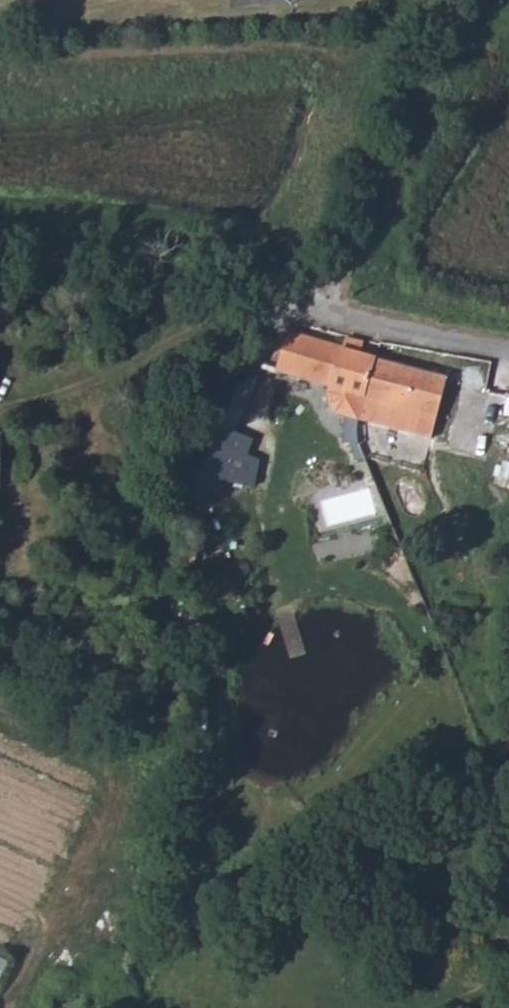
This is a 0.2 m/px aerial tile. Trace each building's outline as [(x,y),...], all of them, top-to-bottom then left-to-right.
[(357,418),(374,359),(359,354),(362,344),(345,339),(342,348),(288,332),(277,371),(323,384),(329,386),(327,391),(328,404),(335,413),(345,417),(344,444),(355,446),(357,428),(356,425),(357,418)] [(444,379),(374,359),(357,418),(426,439),(444,379)] [(211,502),(220,477),(253,488),(264,457),(249,452),(255,436),(219,424),(194,496),(211,502)] [(363,426),(357,428),(363,442),(369,440),(363,426)]
